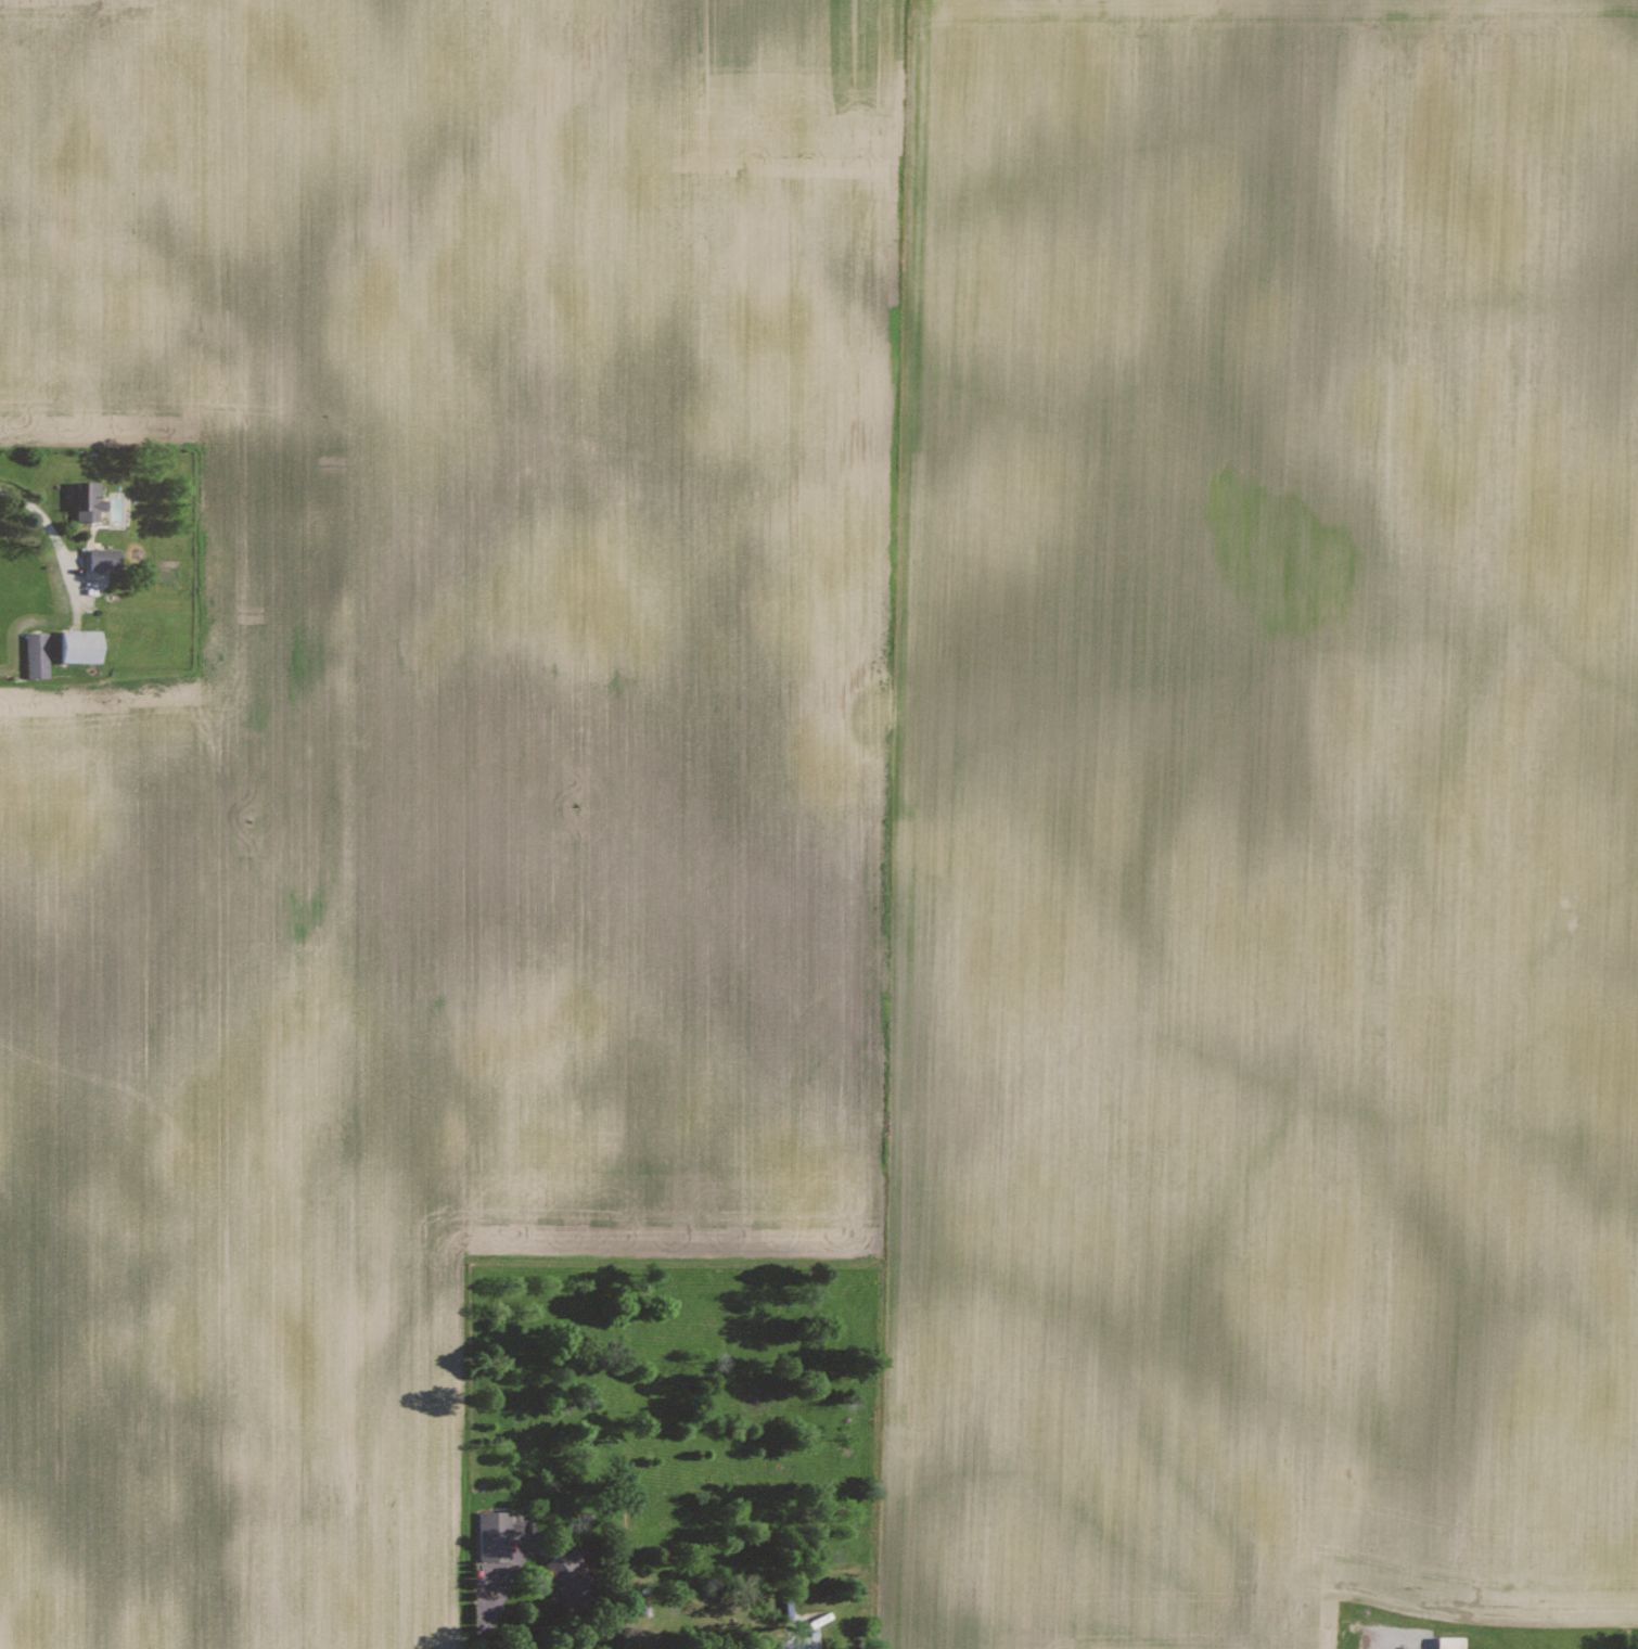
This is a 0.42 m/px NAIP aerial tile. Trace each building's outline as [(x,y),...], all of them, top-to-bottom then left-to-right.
[(77,520),(99,521),(99,509),(108,509),(108,498),(99,498),(99,481),(78,480),(78,487),(70,487),(70,503),(77,504),(77,520)] [(122,548),(90,547),(89,569),(122,570),(122,548)] [(103,629),(61,630),(61,662),(104,661),(103,629)] [(49,677),(48,631),(26,632),(28,678),(49,677)] [(479,1512),(480,1561),(512,1561),(511,1512),(479,1512)] [(542,1566),(572,1608),(596,1591),(577,1565),(583,1561),(572,1545),(542,1566)] [(1438,1637),(1438,1648),(1465,1648),(1465,1637),(1438,1637)]
